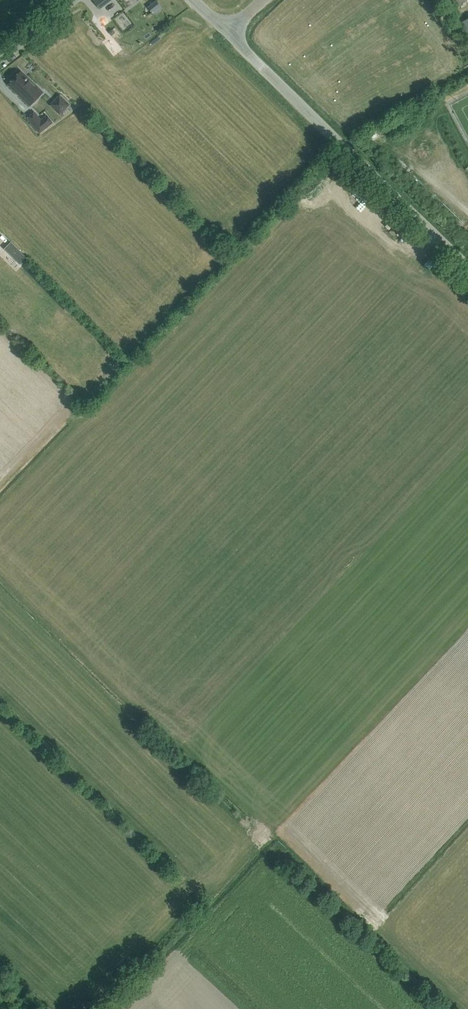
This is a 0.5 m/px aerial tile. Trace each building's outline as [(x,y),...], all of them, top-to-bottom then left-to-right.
[(40,82),(51,72),(48,69),(37,79),(40,82)] [(20,71),(8,83),(30,104),(42,92),(20,71)] [(41,120),(34,125),(39,132),(52,122),(47,115),(41,120)] [(331,176),(337,170),(332,165),(326,170),(331,176)] [(314,180),(320,186),(330,177),(324,170),(314,180)] [(337,191),(345,194),(348,184),(340,181),(337,191)] [(341,198),(336,203),(344,212),(349,208),(341,198)] [(337,205),(333,208),(340,215),(344,212),(337,205)] [(4,248),(19,263),(26,257),(11,242),(4,248)]
